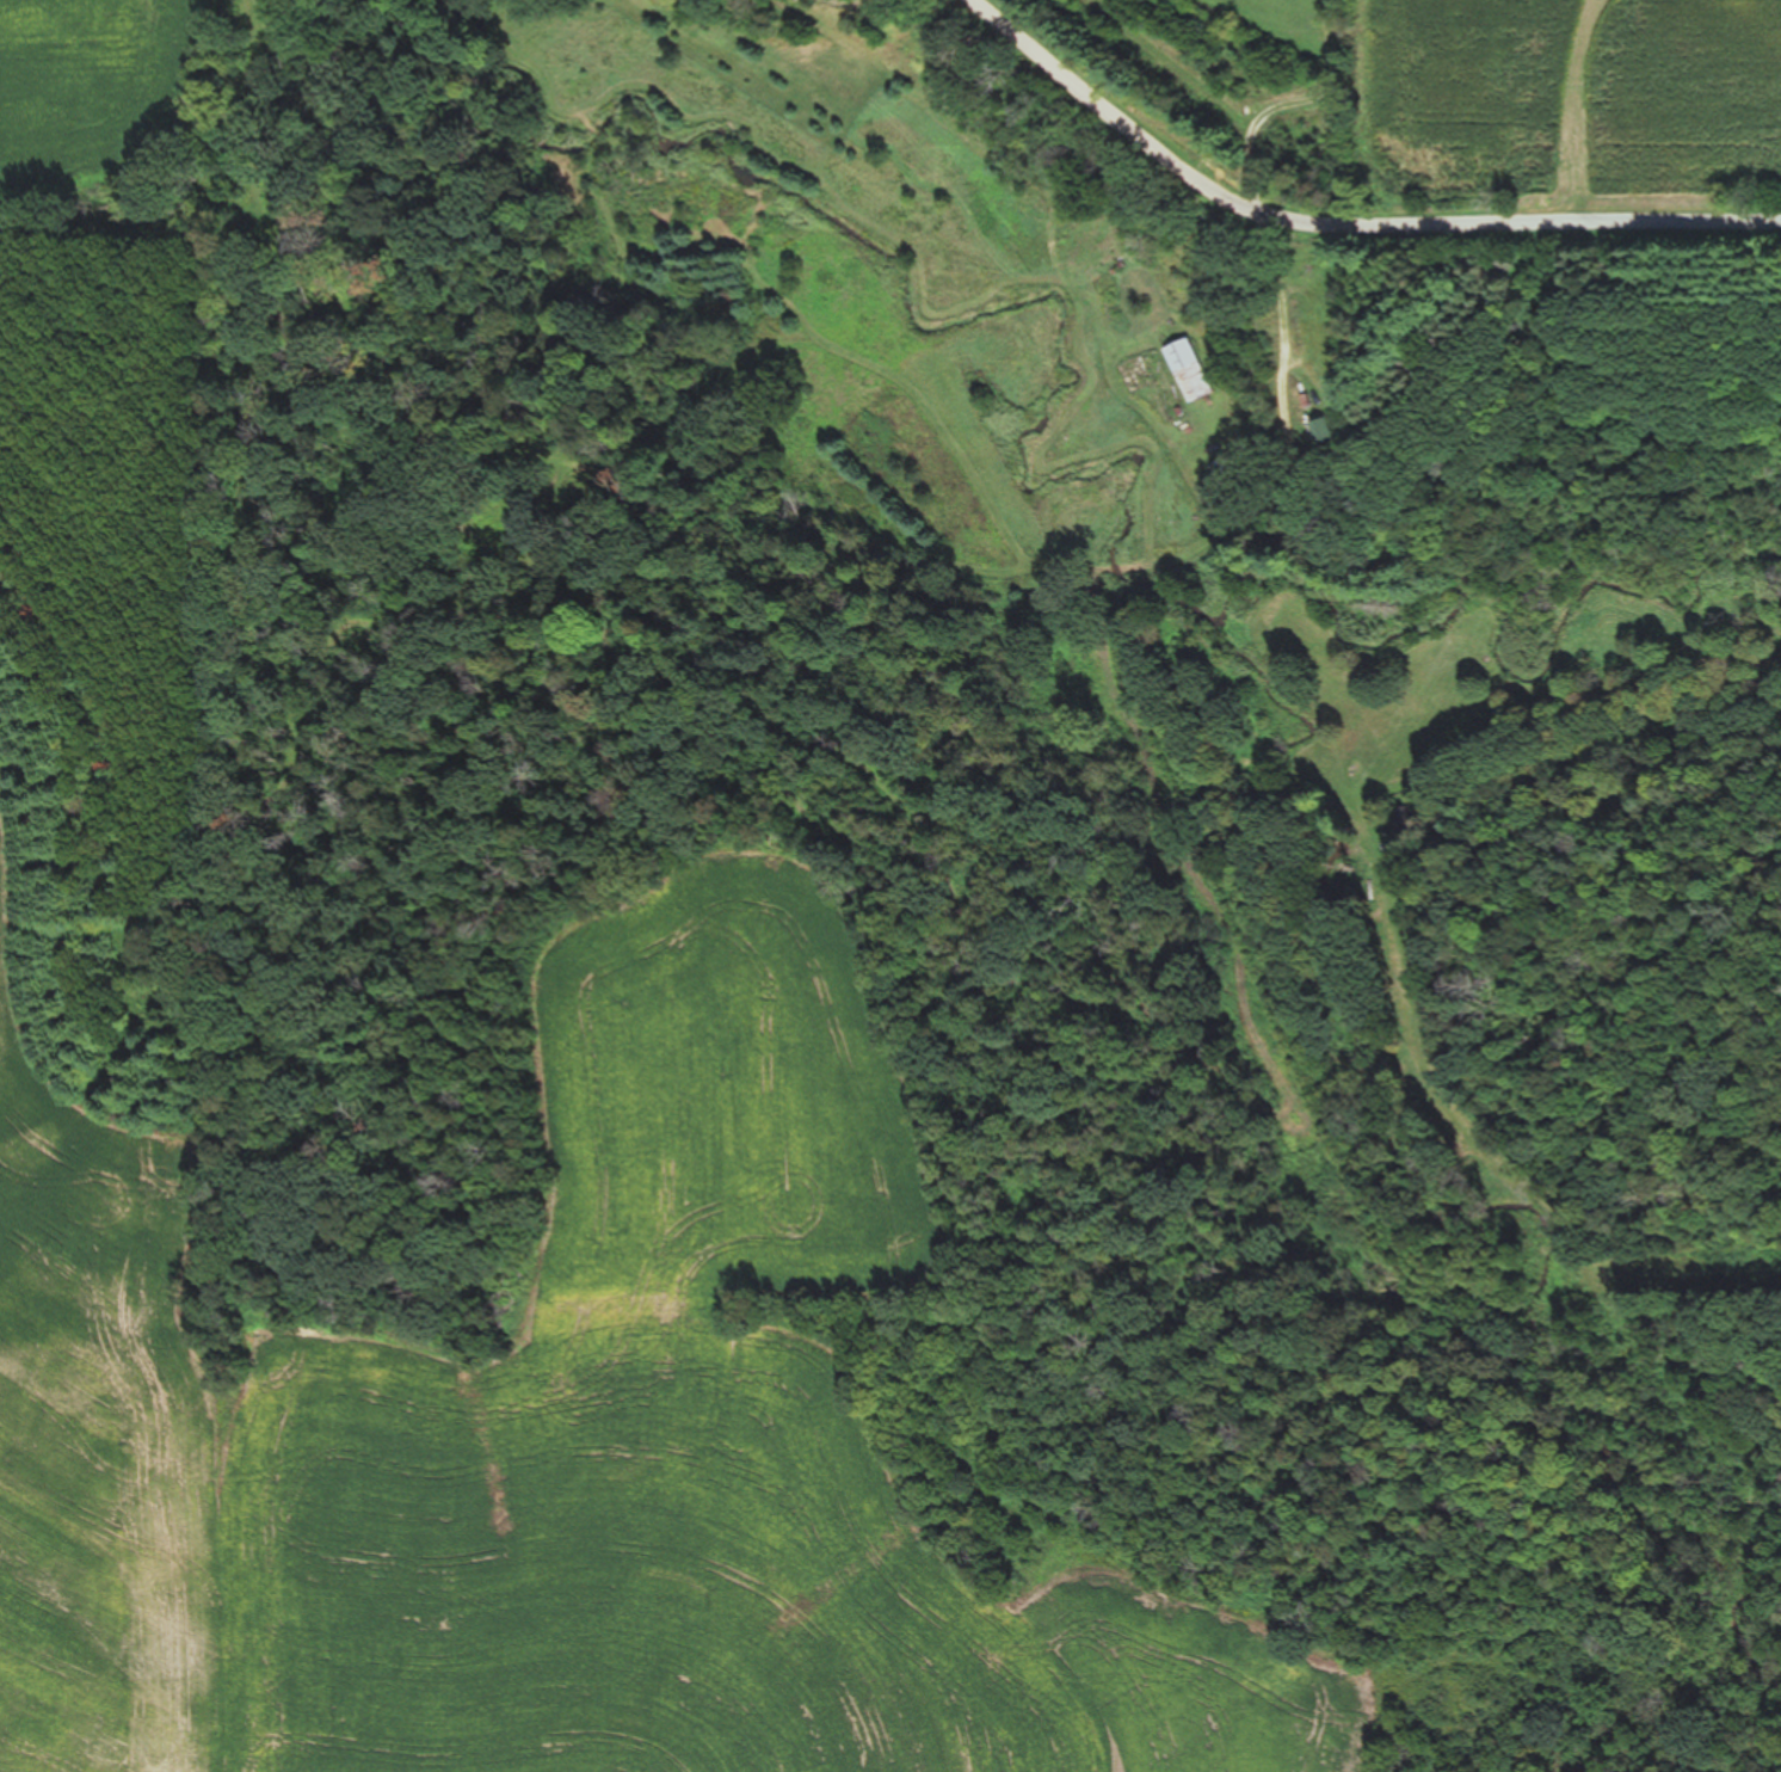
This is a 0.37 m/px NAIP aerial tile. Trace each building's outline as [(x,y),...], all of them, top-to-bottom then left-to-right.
[(1166,348),(1192,404),(1215,394),(1190,338),(1166,348)] [(1340,440),(1330,420),(1317,426),(1326,446),(1340,440)] [(1231,481),(1225,462),(1213,466),(1219,485),(1231,481)]
